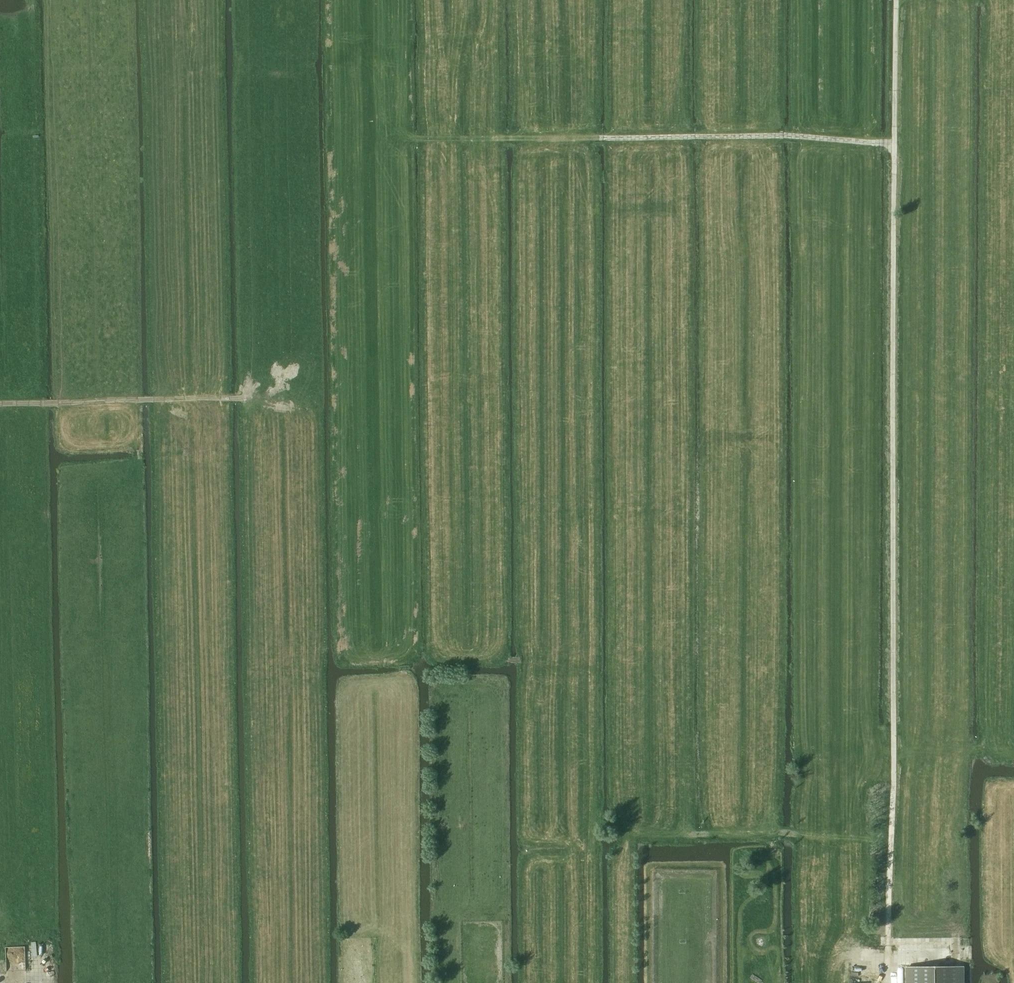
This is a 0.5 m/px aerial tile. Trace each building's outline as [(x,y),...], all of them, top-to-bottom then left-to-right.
[(905,982),(964,982),(964,966),(905,967),(905,982)]
